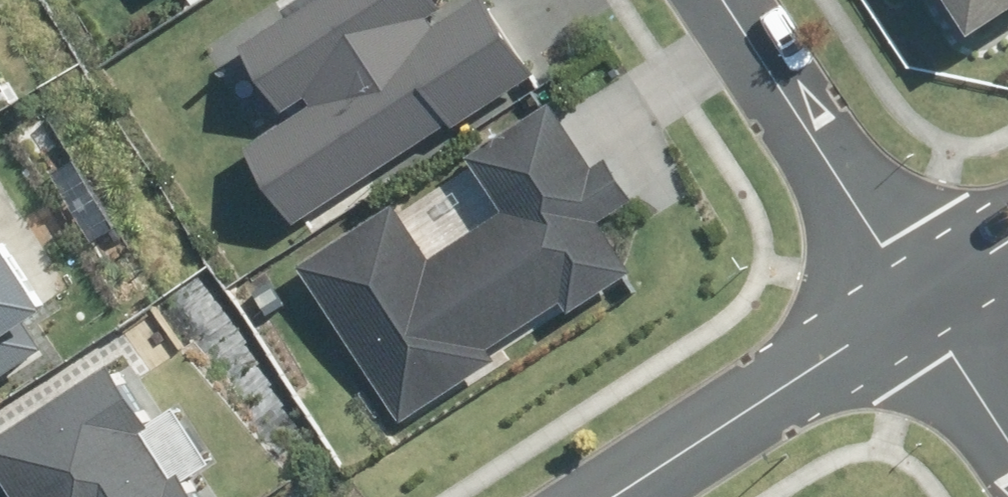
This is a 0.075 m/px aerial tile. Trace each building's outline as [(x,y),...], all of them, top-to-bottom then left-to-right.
[(266,122),(220,152),(284,247),(538,77),(486,0),(449,0),(444,3),(442,0),(296,0),(218,52),(266,122)] [(386,207),(294,269),(399,424),(491,362),(485,353),(557,306),(564,318),(626,276),(593,226),(624,205),(596,164),(583,173),(539,108),(459,161),(496,216),(424,263),(386,207)] [(41,345),(20,312),(31,305),(0,255),(0,370),(41,345)] [(181,482),(207,464),(169,407),(144,424),(106,369),(0,440),(0,496),(191,496),(181,482)]
